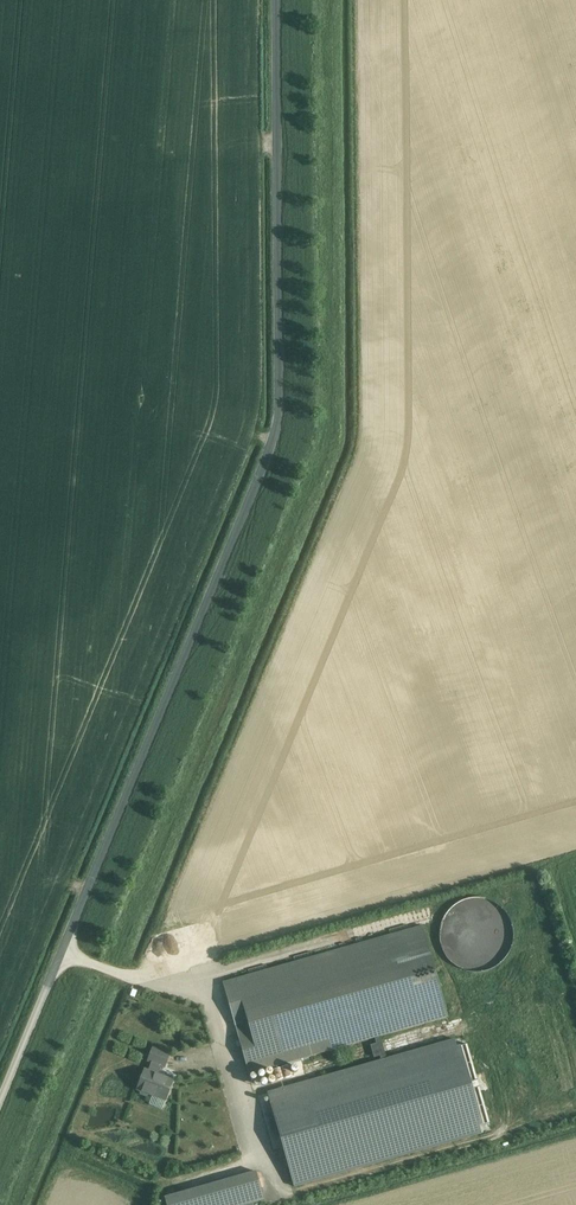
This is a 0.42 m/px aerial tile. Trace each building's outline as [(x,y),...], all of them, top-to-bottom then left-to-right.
[(496,971),(517,911),(462,893),(457,906),(450,903),(434,950),(496,971)] [(422,926),(223,983),(249,1074),(362,1042),(380,1037),(448,1017),(422,926)] [(465,1037),(268,1093),(294,1186),(491,1130),(465,1037)] [(146,1097),(149,1095),(166,1101),(173,1081),(158,1075),(162,1066),(165,1068),(170,1054),(153,1048),(148,1061),(151,1062),(148,1071),(144,1070),(137,1090),(140,1091),(140,1095),(146,1097)] [(226,1204),(238,1200),(230,1173),(218,1177),(226,1204)]
